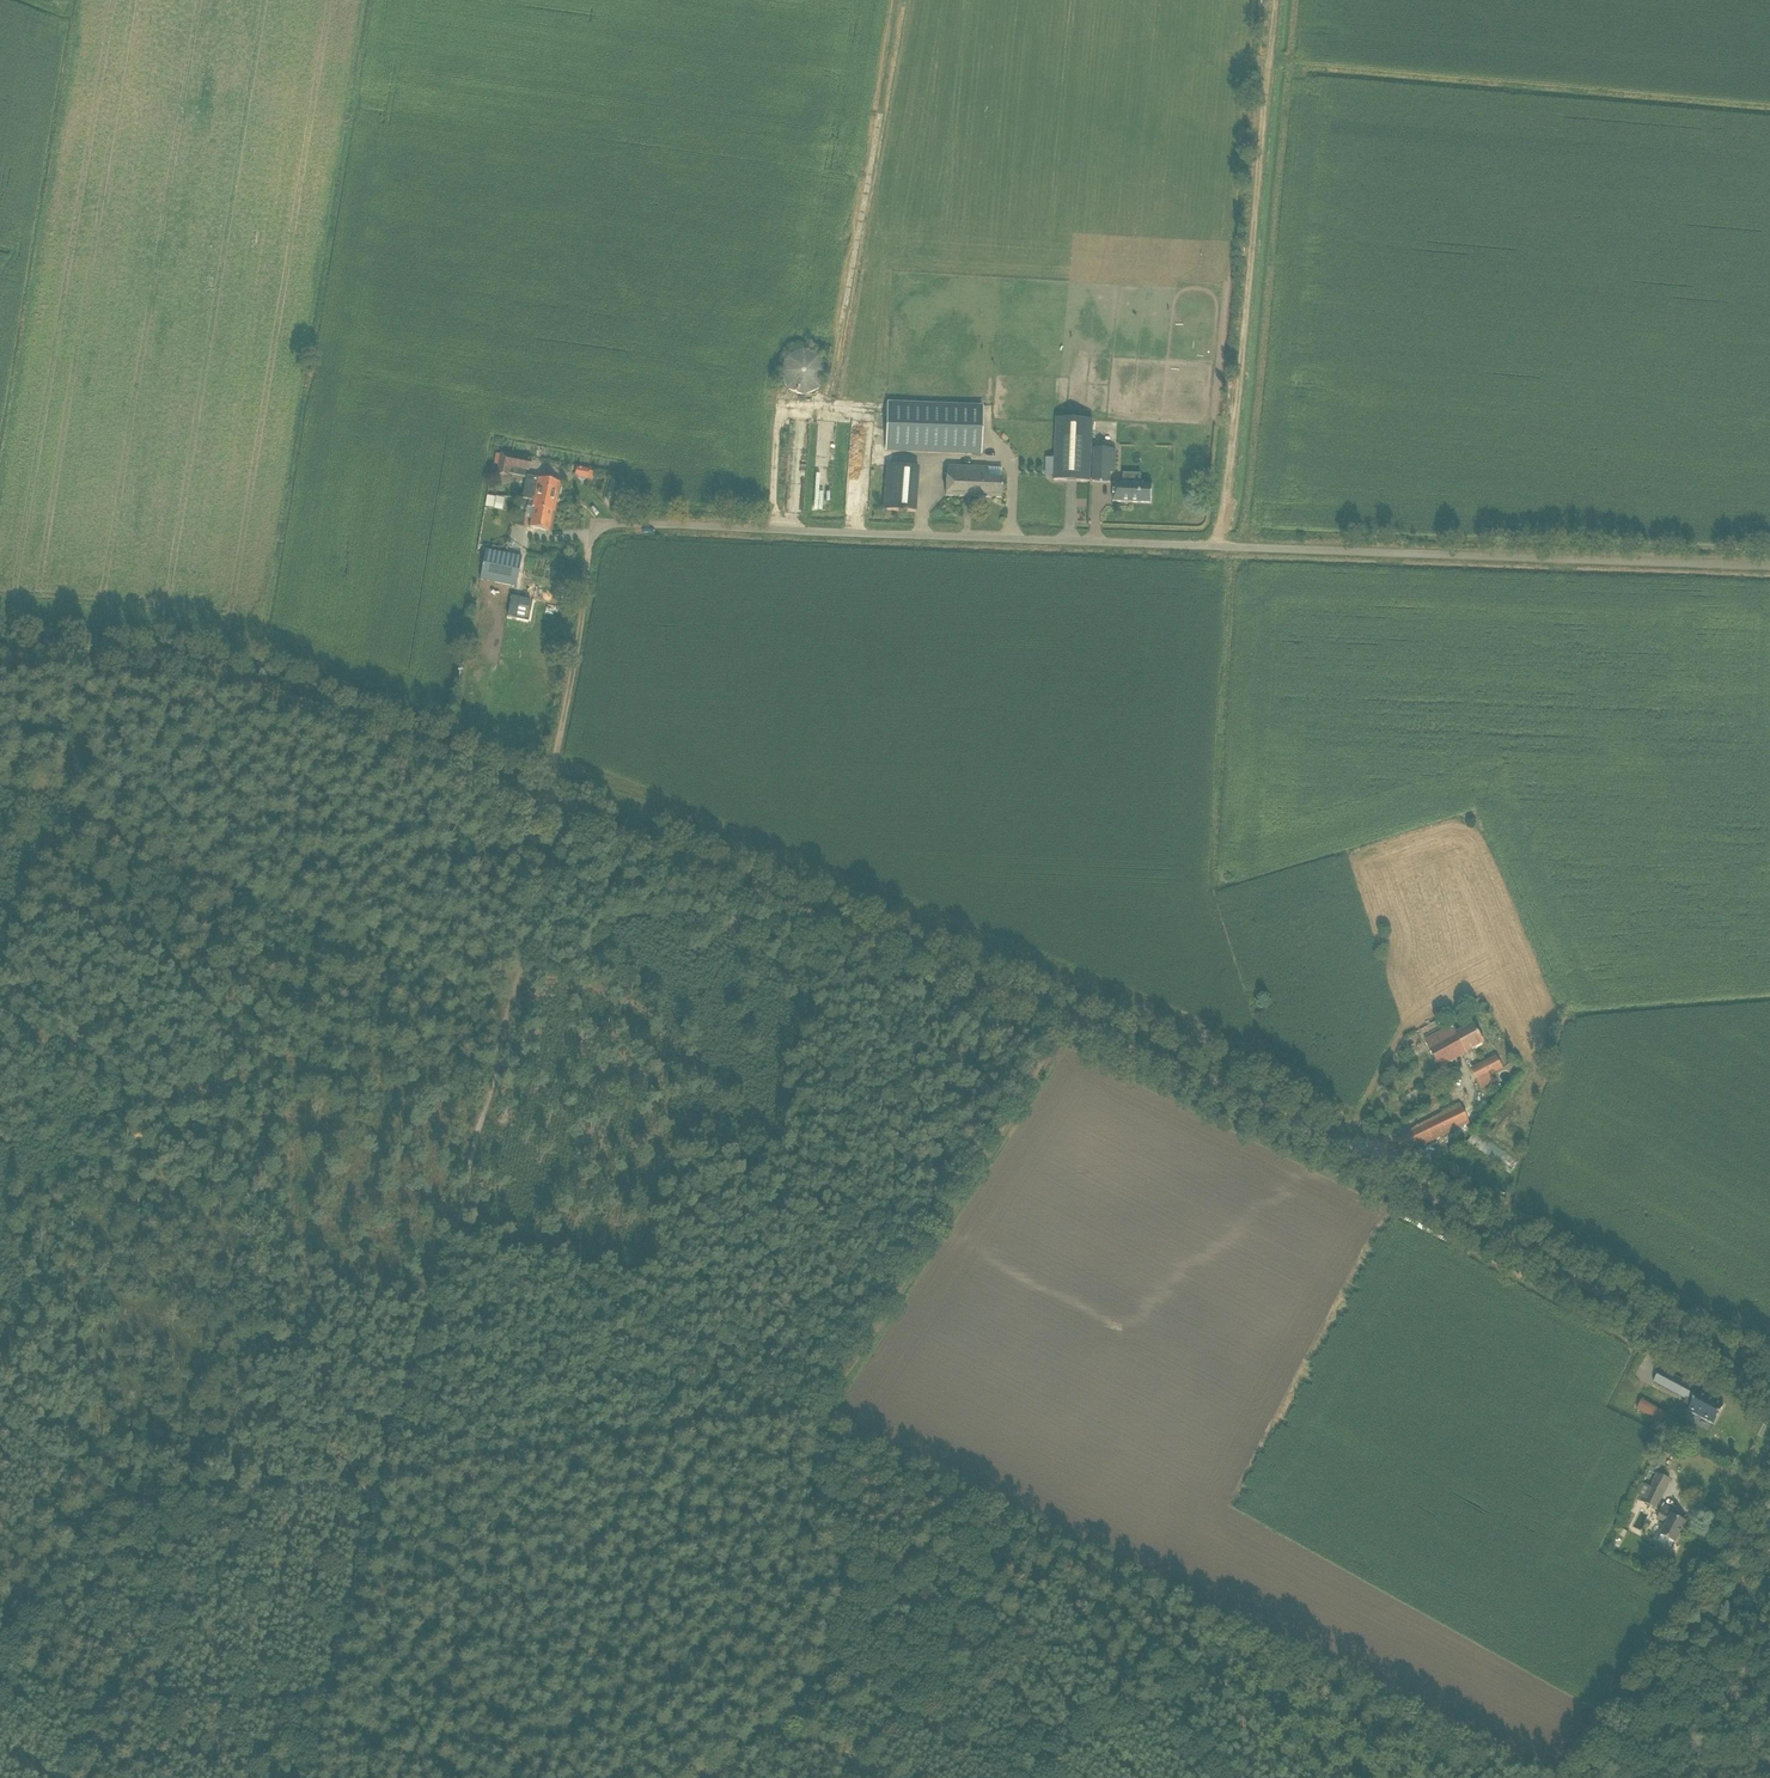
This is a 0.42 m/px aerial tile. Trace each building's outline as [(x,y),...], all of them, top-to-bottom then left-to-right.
[(802,350),(787,357),(780,374),(787,391),(804,397),(820,390),(827,373),(819,357),(802,350)] [(981,455),(983,405),(888,402),(886,452),(981,455)] [(1091,419),(1057,417),(1054,479),(1089,480),(1091,419)] [(1111,473),(1115,473),(1116,450),(1093,449),(1092,481),(1110,482),(1111,473)] [(510,466),(528,470),(530,460),(500,454),(498,465),(497,474),(508,476),(510,466)] [(886,465),(883,510),(915,512),(918,467),(886,465)] [(946,496),(1001,498),(1002,477),(986,476),(986,467),(947,465),(946,496)] [(577,468),(576,475),(578,476),(578,478),(587,479),(589,471),(589,470),(577,468)] [(528,479),(524,499),(529,500),(543,503),(544,502),(556,504),(561,483),(532,477),(532,480),(528,479)] [(1113,502),(1152,503),(1152,485),(1140,484),(1140,485),(1123,484),(1123,482),(1114,482),(1113,502)] [(494,509),(496,497),(487,495),(485,507),(494,509)] [(554,512),(556,504),(544,502),(543,503),(529,500),(528,506),(532,507),(528,527),(549,532),(553,512),(554,512)] [(486,551),(480,580),(516,587),(522,558),(486,551)] [(511,596),(507,617),(516,619),(519,606),(530,608),(531,600),(511,596)] [(1435,1034),(1436,1035),(1425,1041),(1440,1067),(1486,1041),(1475,1021),(1456,1031),(1453,1025),(1435,1034)] [(1504,1069),(1497,1055),(1471,1068),(1478,1082),(1504,1069)] [(1449,1108),(1450,1112),(1397,1140),(1403,1151),(1467,1118),(1462,1107),(1461,1107),(1459,1104),(1449,1108)] [(1444,1160),(1457,1154),(1450,1141),(1438,1147),(1444,1160)] [(1688,1411),(1713,1425),(1724,1405),(1698,1392),(1700,1389),(1661,1369),(1654,1382),(1686,1399),(1684,1403),(1690,1406),(1688,1411)] [(1643,1397),(1637,1409),(1661,1421),(1667,1410),(1643,1397)] [(1669,1455),(1674,1443),(1667,1440),(1661,1452),(1669,1455)] [(1640,1501),(1656,1509),(1660,1503),(1671,1480),(1658,1473),(1650,1487),(1642,1483),(1636,1494),(1642,1497),(1640,1501)] [(1660,1503),(1656,1509),(1660,1511),(1656,1520),(1667,1526),(1662,1535),(1661,1535),(1657,1543),(1668,1548),(1672,1541),(1675,1542),(1685,1523),(1683,1522),(1686,1516),(1660,1503)] [(1620,1547),(1628,1531),(1622,1528),(1613,1544),(1620,1547)]
